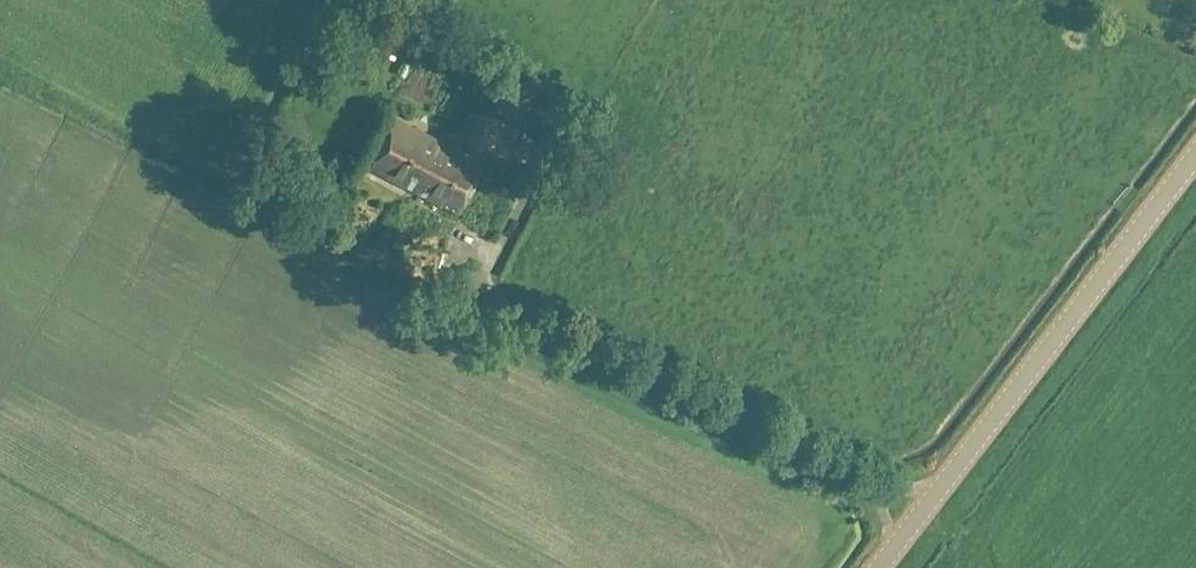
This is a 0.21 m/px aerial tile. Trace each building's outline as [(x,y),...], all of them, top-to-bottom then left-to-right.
[(528,83),(498,67),(478,102),(509,119),(528,83)] [(555,115),(558,109),(551,105),(547,111),(555,115)] [(457,215),(483,167),(394,120),(369,169),(457,215)]
